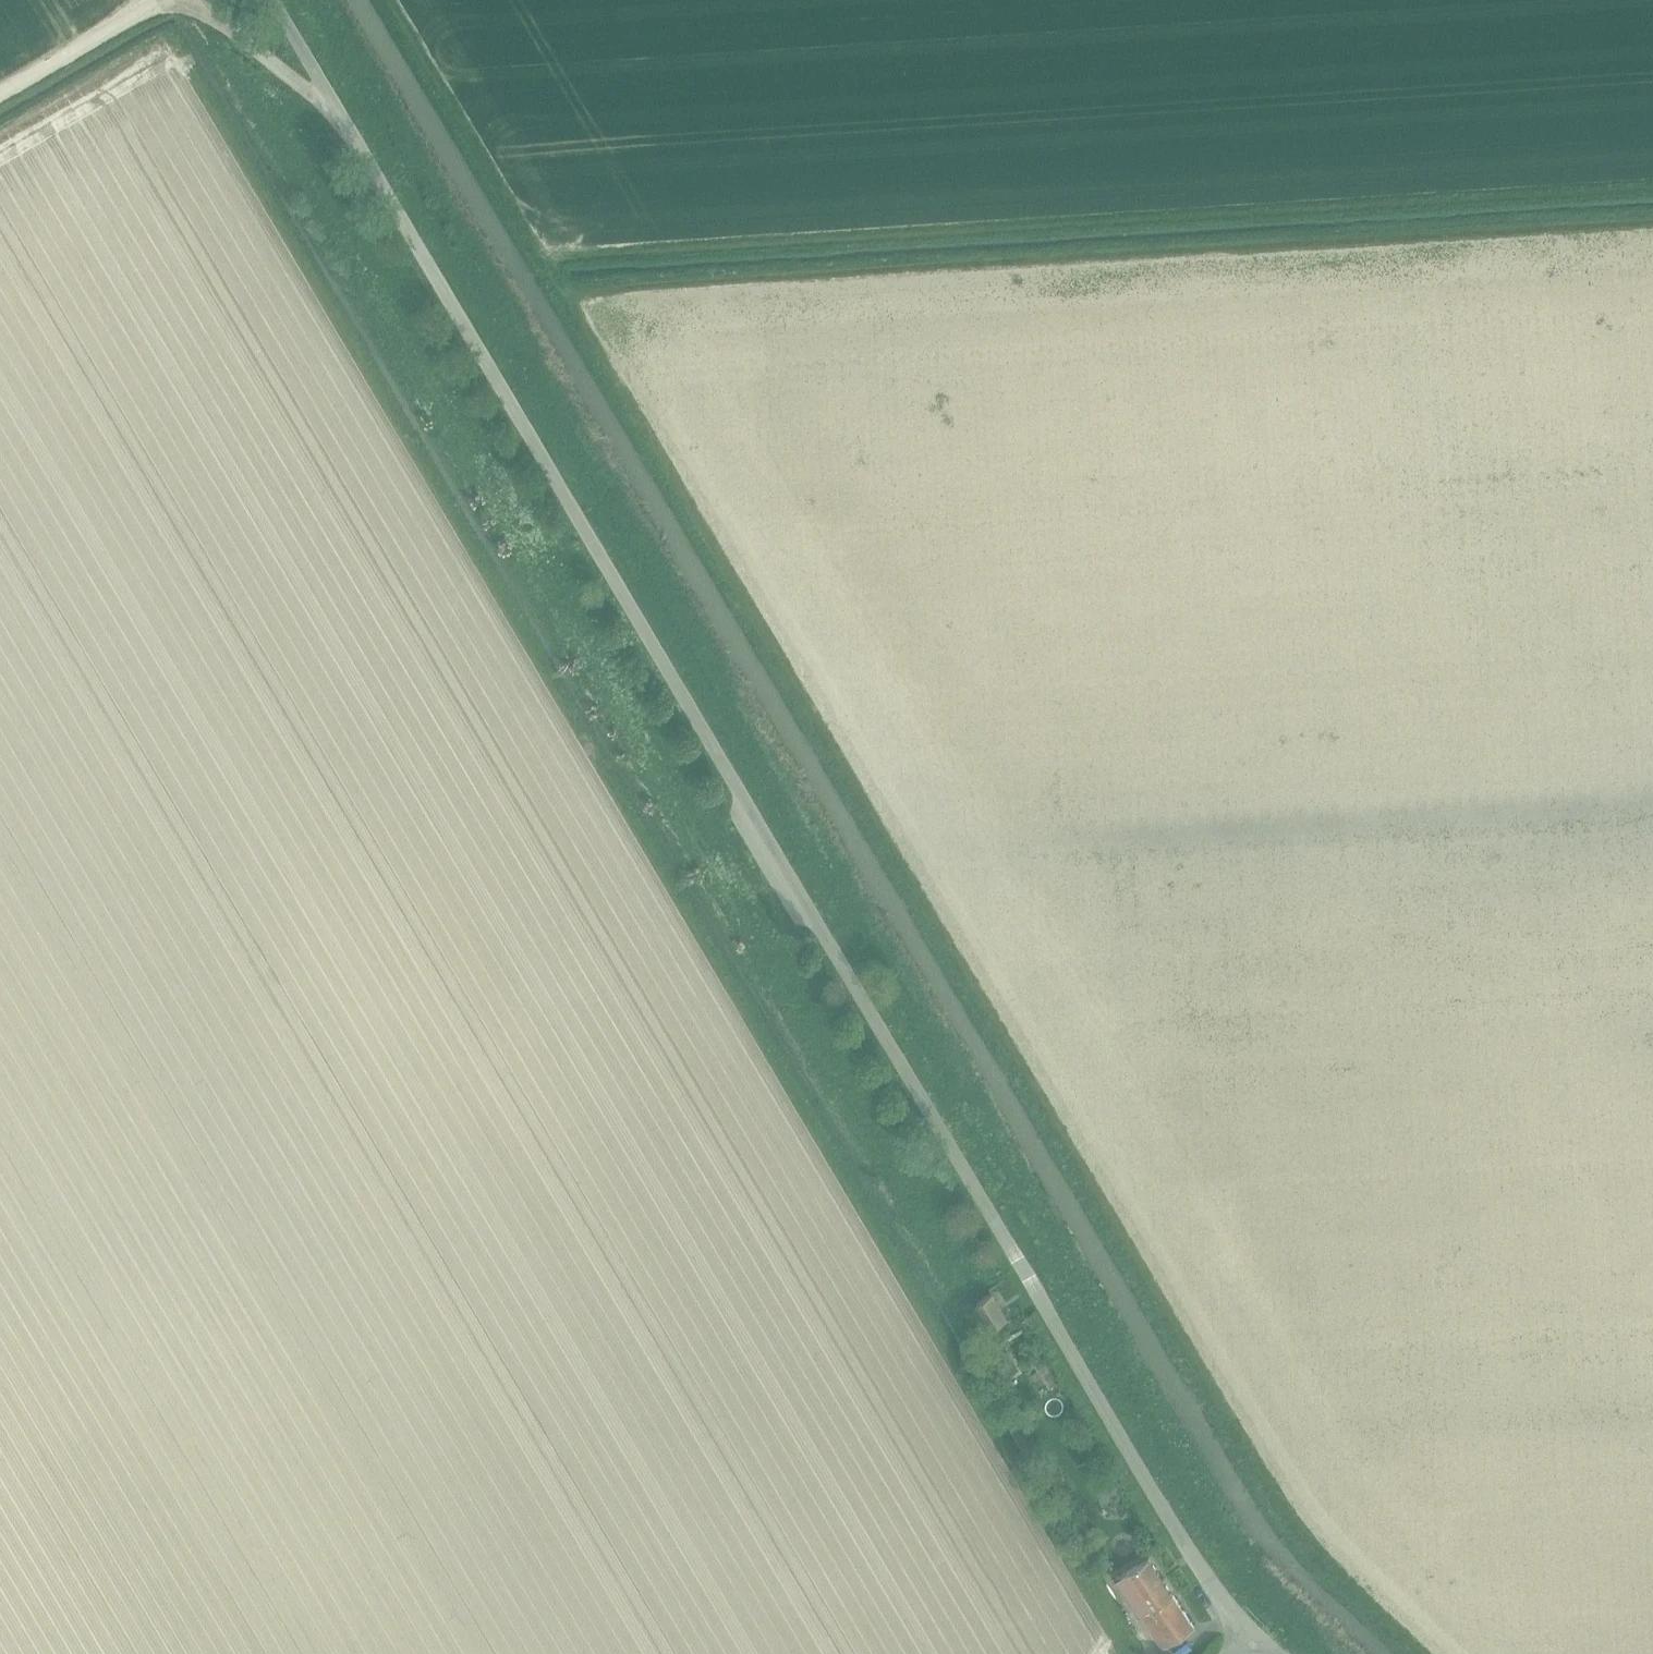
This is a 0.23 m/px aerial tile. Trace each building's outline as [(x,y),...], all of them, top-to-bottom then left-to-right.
[(993,1293),(991,1294),(978,1302),(993,1327),(1007,1318),(993,1293)] [(1117,1579),(1150,1630),(1162,1648),(1195,1627),(1149,1557),(1117,1579)]
